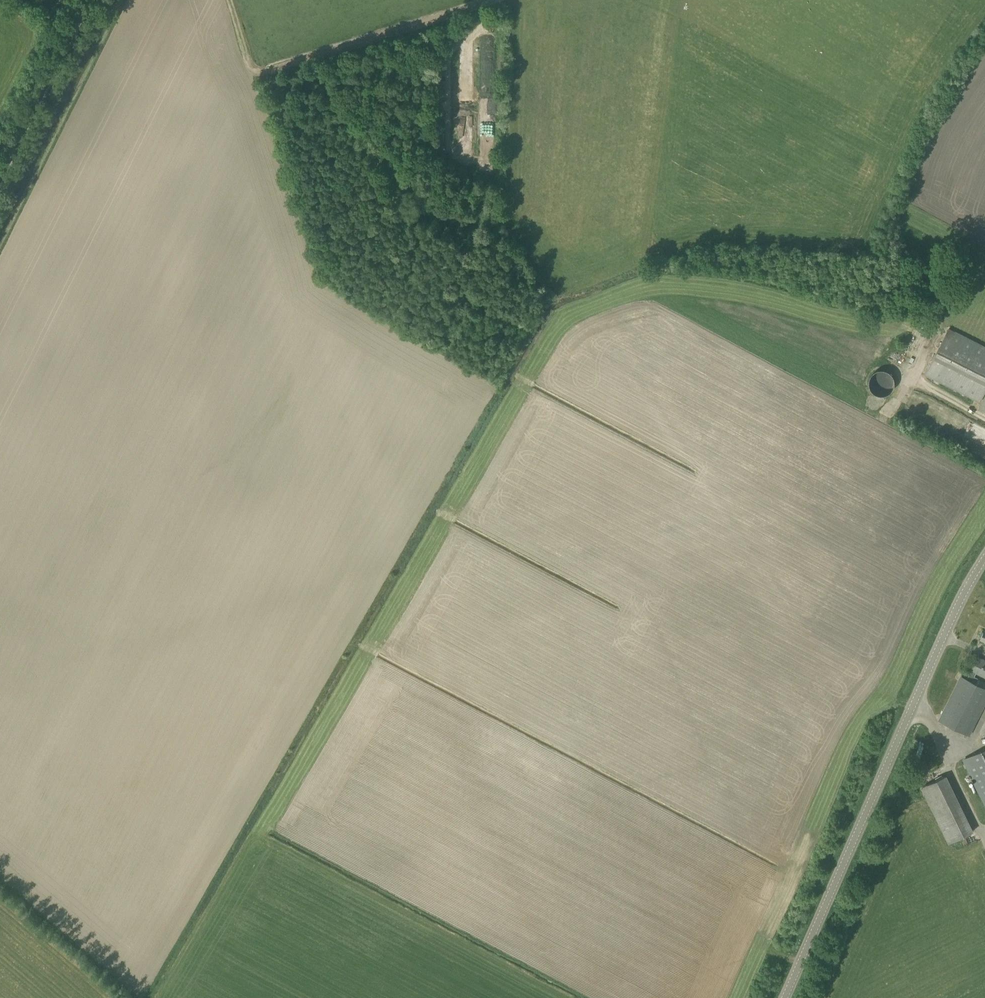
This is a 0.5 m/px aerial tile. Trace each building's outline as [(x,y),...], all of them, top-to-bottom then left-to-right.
[(462,105),(465,113),(477,109),(474,101),(462,105)] [(438,133),(439,124),(431,123),(430,132),(438,133)] [(440,142),(448,141),(447,133),(439,134),(440,142)] [(949,329),(926,374),(979,402),(984,391),(984,347),(949,329)] [(909,371),(914,361),(895,351),(890,361),(909,371)] [(896,381),(895,378),(894,375),(893,373),(891,371),(889,369),(887,368),(884,367),(881,367),(879,367),(876,368),(873,370),(871,371),(869,374),(868,376),(868,378),(867,382),(868,384),(869,387),(870,390),(872,391),(874,393),(876,394),(879,395),(882,395),(884,395),(887,394),(890,392),(892,391),(893,389),(894,387),(895,384),(896,381)] [(978,657),(967,679),(961,677),(940,720),(968,734),(984,701),(984,689),(971,682),(976,673),(984,677),(984,660),(978,657)] [(964,760),(984,803),(984,749),(964,760)] [(945,776),(943,777),(922,788),(936,817),(949,843),(973,832),(959,805),(945,776)]
